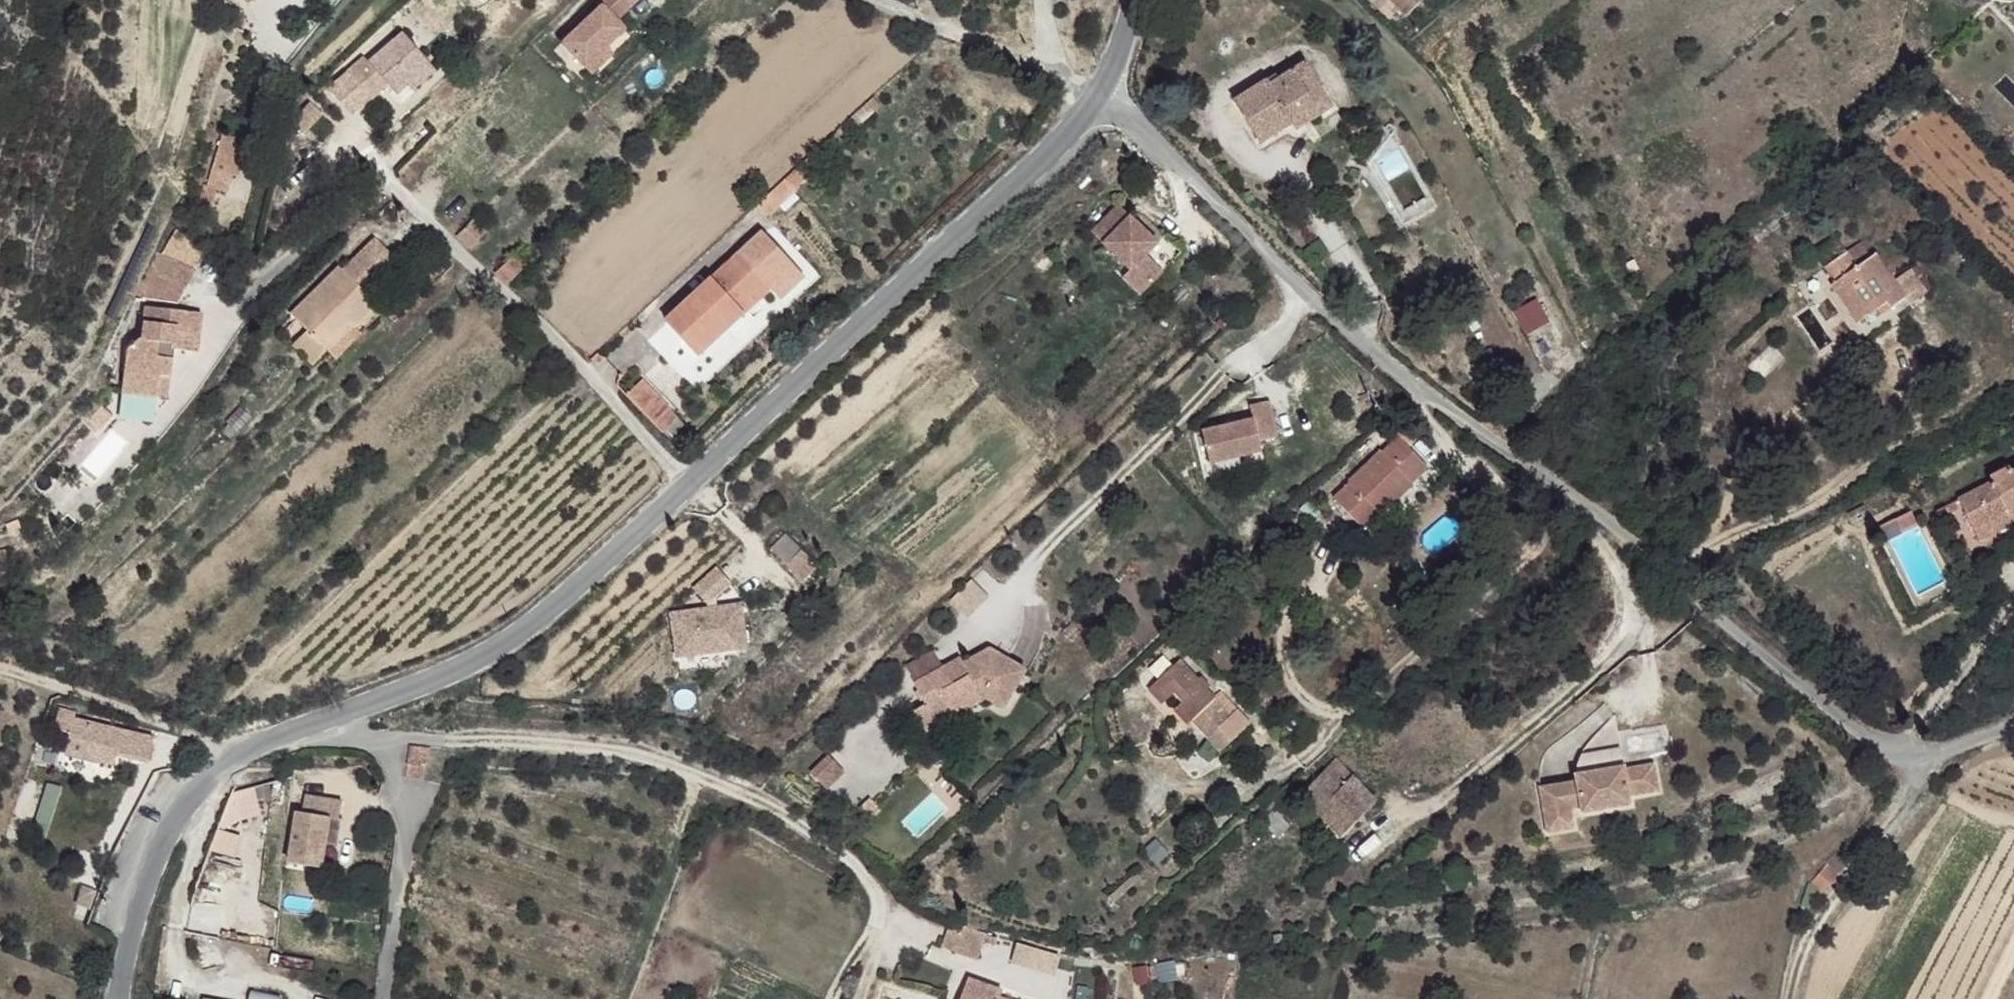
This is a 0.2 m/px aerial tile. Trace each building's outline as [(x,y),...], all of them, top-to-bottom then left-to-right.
[(595,1),(598,5),(560,42),(583,65),(604,44),(622,27),(613,18),(631,0),(596,0),(595,1)] [(1400,14),(1417,0),(1387,0),(1400,14)] [(400,28),(365,59),(378,75),(384,81),(390,88),(402,78),(425,56),(400,28)] [(604,44),(583,65),(590,72),(611,51),(604,44)] [(344,69),(361,90),(378,75),(365,59),(361,54),(344,69)] [(425,56),(402,78),(410,86),(434,65),(425,56)] [(1265,82),(1232,103),(1260,146),(1293,126),(1289,120),(1324,97),(1303,65),(1270,86),(1265,82)] [(378,75),(361,90),(367,96),(384,81),(378,75)] [(1324,97),(1289,120),(1293,126),(1297,131),(1332,108),(1324,97)] [(308,103),(296,117),(309,128),(321,115),(308,103)] [(228,105),(217,140),(239,148),(242,149),(255,114),(228,105)] [(217,140),(210,159),(232,168),(239,148),(217,140)] [(1118,280),(1135,297),(1159,274),(1141,257),(1153,246),(1112,207),(1091,228),(1105,240),(1133,267),(1124,276),(1118,280)] [(453,232),(467,246),(474,240),(481,231),(469,218),(453,232)] [(174,229),(163,250),(193,266),(204,244),(174,229)] [(760,229),(735,253),(767,288),(769,286),(794,264),(760,229)] [(1153,246),(1141,257),(1159,274),(1178,255),(1161,238),(1153,246)] [(1095,249),(1124,276),(1133,267),(1105,240),(1095,249)] [(307,334),(322,350),(349,328),(355,334),(378,311),(367,298),(393,274),(383,263),(390,257),(379,245),(346,275),(341,270),(290,315),(301,329),(307,334)] [(1840,286),(1837,289),(1842,298),(1886,264),(1882,258),(1874,262),(1864,249),(1830,271),(1840,286)] [(735,253),(664,318),(697,354),(767,288),(735,253)] [(400,268),(390,257),(383,263),(393,274),(400,268)] [(495,269),(507,283),(520,271),(507,257),(495,269)] [(794,264),(769,286),(779,295),(802,274),(794,264)] [(1886,264),(1842,298),(1864,327),(1883,316),(1892,310),(1896,317),(1913,305),(1886,264)] [(130,282),(118,321),(155,324),(167,289),(130,282)] [(1829,295),(1835,305),(1842,298),(1837,289),(1829,295)] [(1266,291),(1257,301),(1266,310),(1275,300),(1266,291)] [(1842,298),(1835,305),(1854,334),(1864,327),(1842,298)] [(1513,311),(1524,335),(1549,322),(1537,299),(1513,311)] [(1892,310),(1883,316),(1888,323),(1896,317),(1892,310)] [(349,328),(322,350),(326,354),(334,362),(361,339),(355,334),(349,328)] [(113,383),(113,406),(181,334),(124,331),(122,352),(121,366),(119,373),(113,383)] [(181,334),(113,406),(112,421),(148,423),(148,401),(154,401),(156,372),(175,374),(176,354),(180,354),(181,334)] [(307,334),(291,347),(311,367),(326,354),(322,350),(307,334)] [(642,381),(627,395),(662,433),(673,422),(665,413),(669,410),(642,381)] [(1204,433),(1211,465),(1264,451),(1261,441),(1278,436),(1269,402),(1250,406),(1253,420),(1204,433)] [(669,410),(665,413),(673,422),(677,418),(669,410)] [(87,434),(75,450),(88,459),(101,444),(87,434)] [(1344,485),(1329,499),(1358,530),(1373,515),(1375,516),(1407,486),(1405,484),(1421,468),(1394,439),(1376,453),(1374,453),(1342,483),(1344,485)] [(1335,477),(1319,491),(1329,499),(1344,485),(1342,483),(1335,477)] [(1965,508),(1979,539),(2013,523),(2013,525),(2013,478),(1996,486),(1998,492),(1965,508)] [(1979,539),(1984,547),(2013,535),(2013,525),(2013,523),(1979,539)] [(1902,525),(1872,540),(1877,549),(1908,534),(1902,525)] [(791,544),(777,556),(800,583),(815,570),(791,544)] [(950,676),(919,693),(930,713),(931,716),(948,707),(958,723),(987,707),(988,704),(1010,716),(1033,676),(997,656),(969,672),(954,682),(950,676)] [(909,675),(919,693),(947,677),(937,660),(909,675)] [(1170,661),(1147,680),(1160,696),(1169,689),(1178,698),(1175,701),(1190,716),(1209,697),(1203,690),(1207,687),(1196,676),(1192,677),(1180,664),(1176,666),(1170,661)] [(966,666),(950,676),(954,682),(969,672),(966,666)] [(1221,689),(1212,694),(1228,714),(1236,708),(1221,689)] [(1209,697),(1190,716),(1205,734),(1216,724),(1228,714),(1212,694),(1209,697)] [(1175,701),(1167,708),(1181,723),(1190,716),(1175,701)] [(930,713),(917,720),(929,740),(958,723),(948,707),(931,716),(930,713)] [(1236,708),(1228,714),(1243,730),(1250,723),(1236,708)] [(1228,714),(1216,724),(1229,742),(1243,730),(1228,714)] [(57,720),(53,735),(67,739),(70,723),(57,720)] [(70,723),(67,739),(114,749),(117,734),(70,723)] [(117,734),(114,749),(146,756),(150,741),(117,734)] [(114,749),(67,739),(66,746),(113,755),(114,749)] [(114,749),(113,755),(145,762),(146,756),(114,749)] [(1333,756),(1318,770),(1359,813),(1374,798),(1333,756)] [(1578,776),(1540,784),(1548,821),(1574,816),(1572,804),(1583,802),(1584,807),(1611,802),(1606,782),(1630,777),(1632,789),(1663,783),(1657,757),(1626,763),(1625,758),(1577,769),(1578,776)] [(831,763),(813,780),(824,791),(841,773),(831,763)] [(1318,770),(1298,791),(1339,831),(1359,813),(1318,770)] [(841,773),(824,791),(829,796),(847,779),(841,773)] [(1630,777),(1606,782),(1611,802),(1635,797),(1632,789),(1630,777)] [(53,786),(44,782),(30,831),(40,833),(53,786)] [(255,789),(227,791),(230,820),(257,817),(255,789)] [(327,820),(337,821),(340,804),(303,799),(300,816),(296,816),(289,866),(321,871),(327,820)] [(1269,799),(1257,811),(1268,823),(1282,811),(1269,799)] [(1574,816),(1548,821),(1549,827),(1575,822),(1574,816)] [(1313,866),(1306,878),(1315,885),(1324,873),(1313,866)] [(1825,867),(1810,887),(1821,895),(1836,875),(1825,867)] [(944,927),(936,945),(971,959),(978,944),(988,946),(991,937),(960,927),(957,931),(944,927)] [(1067,961),(1009,942),(1004,962),(1061,980),(1067,961)] [(961,981),(954,998),(993,998),(995,993),(961,981)]
